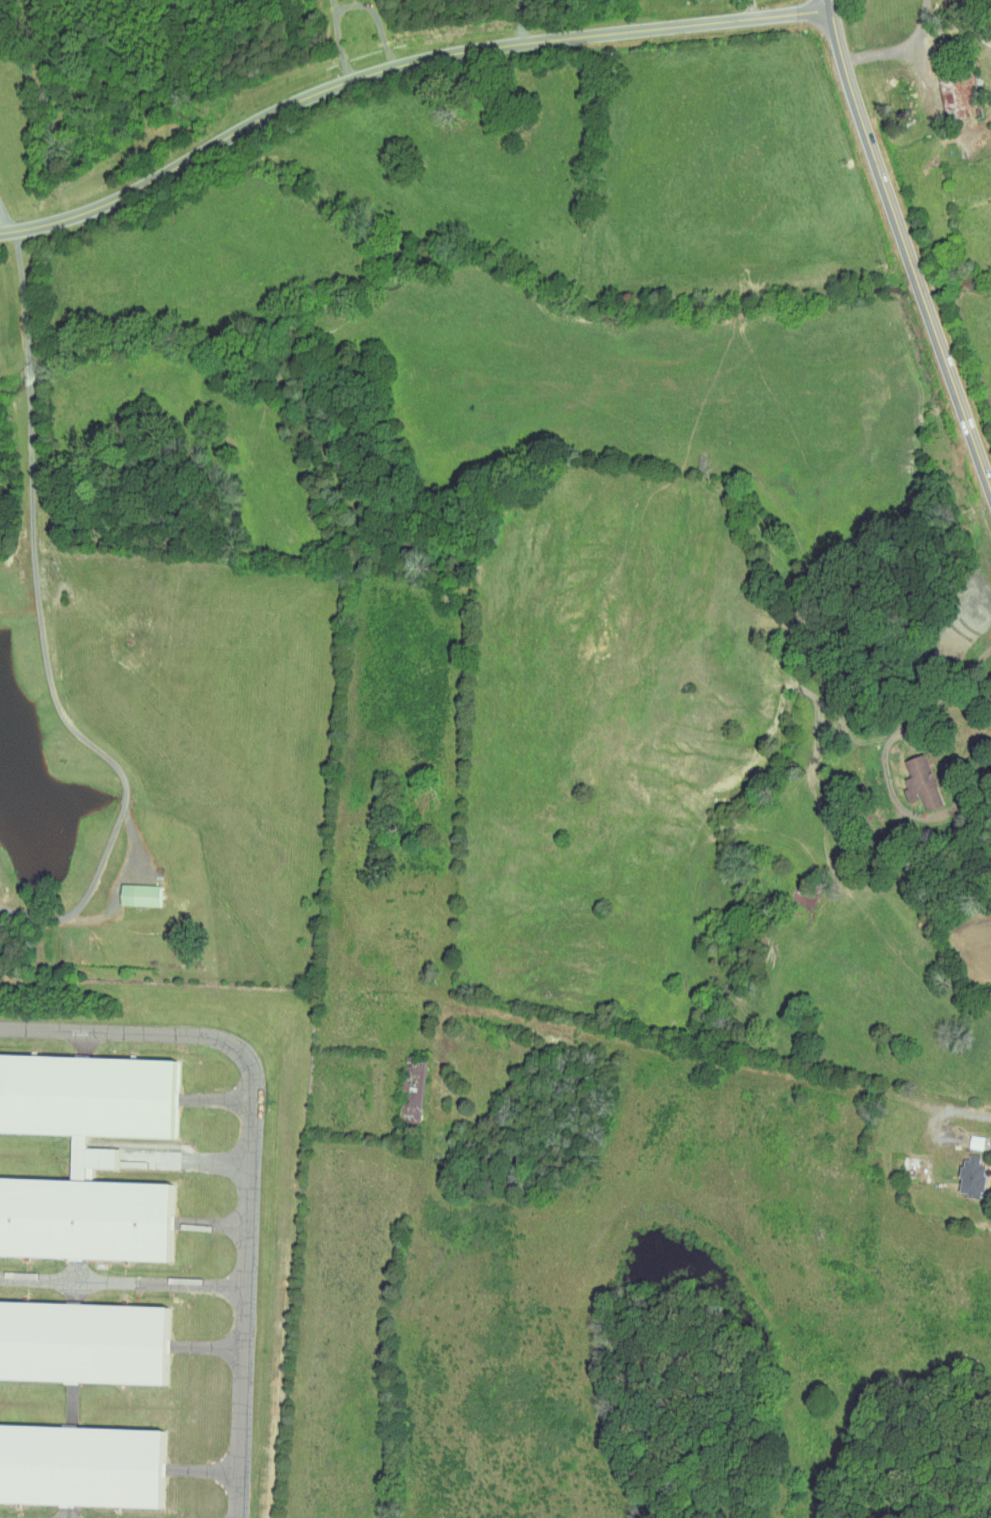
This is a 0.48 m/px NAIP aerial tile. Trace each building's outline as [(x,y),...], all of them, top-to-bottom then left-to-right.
[(904,759),(909,777),(904,779),(915,812),(940,804),(924,753),(904,759)] [(155,905),(155,884),(117,884),(116,905),(155,905)] [(0,1054),(0,1132),(66,1134),(65,1180),(81,1180),(82,1168),(115,1169),(116,1149),(80,1148),(80,1135),(172,1138),(172,1128),(171,1128),(174,1059),(0,1054)] [(978,1155),(967,1154),(966,1161),(959,1160),(955,1192),(964,1193),(964,1197),(979,1199),(984,1165),(977,1164),(978,1155)] [(160,1260),(160,1244),(170,1244),(171,1183),(0,1179),(0,1256),(160,1260)] [(155,1384),(156,1358),(162,1358),(162,1335),(167,1335),(168,1306),(0,1302),(0,1380),(155,1384)] [(161,1508),(162,1493),(160,1493),(162,1430),(0,1426),(0,1504),(161,1508)]
